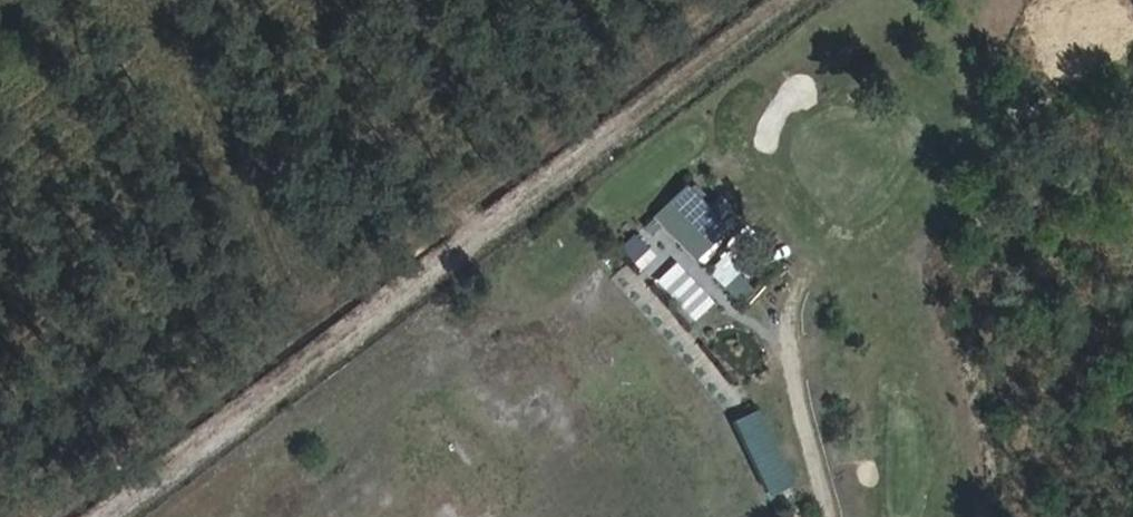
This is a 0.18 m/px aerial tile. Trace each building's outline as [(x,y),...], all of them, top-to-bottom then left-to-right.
[(694,180),(657,212),(699,260),(736,228),(694,180)] [(767,406),(740,416),(768,494),(796,484),(767,406)]
